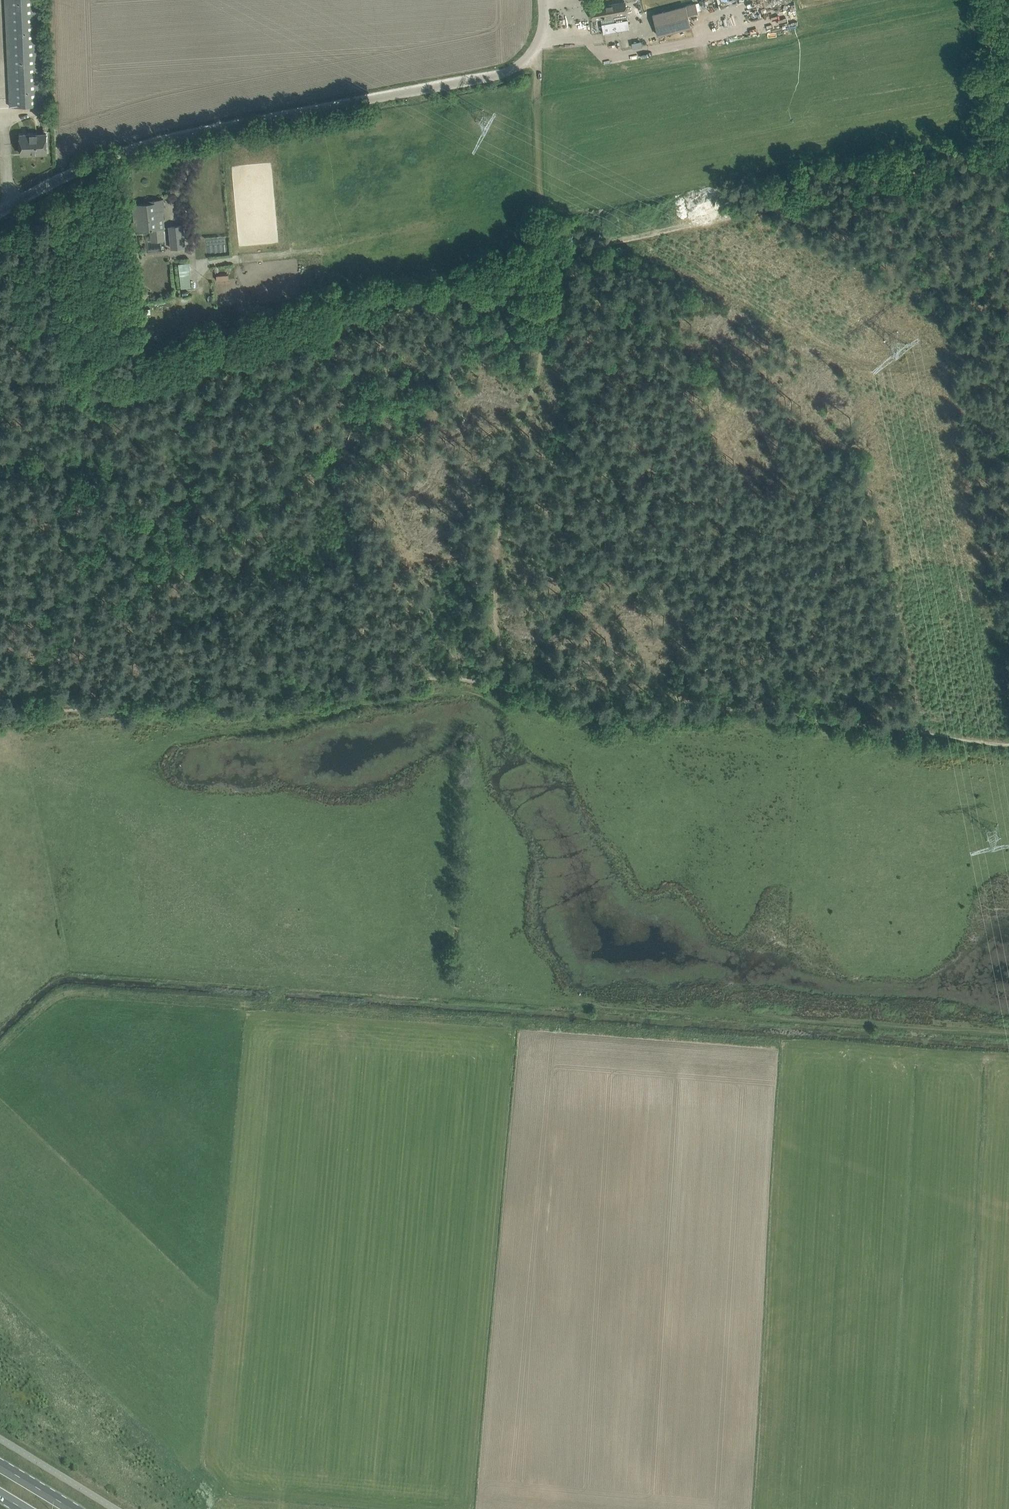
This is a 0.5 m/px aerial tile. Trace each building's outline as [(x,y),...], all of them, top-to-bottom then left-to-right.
[(10,107),(43,105),(43,103),(50,103),(49,87),(42,87),(38,0),(5,0),(10,107)] [(592,8),(591,6),(591,7),(593,19),(613,15),(614,21),(602,23),(604,33),(629,29),(628,19),(627,13),(625,2),(592,8)] [(695,2),(653,14),(659,36),(692,27),(689,14),(698,12),(695,2)] [(46,134),(20,135),(21,154),(47,152),(46,134)] [(149,201),(149,203),(133,205),(134,221),(133,222),(134,231),(165,228),(164,212),(165,212),(164,199),(149,201)] [(183,225),(168,226),(170,248),(185,247),(183,225)] [(190,262),(179,263),(182,288),(191,287),(190,274),(191,274),(190,262)]
